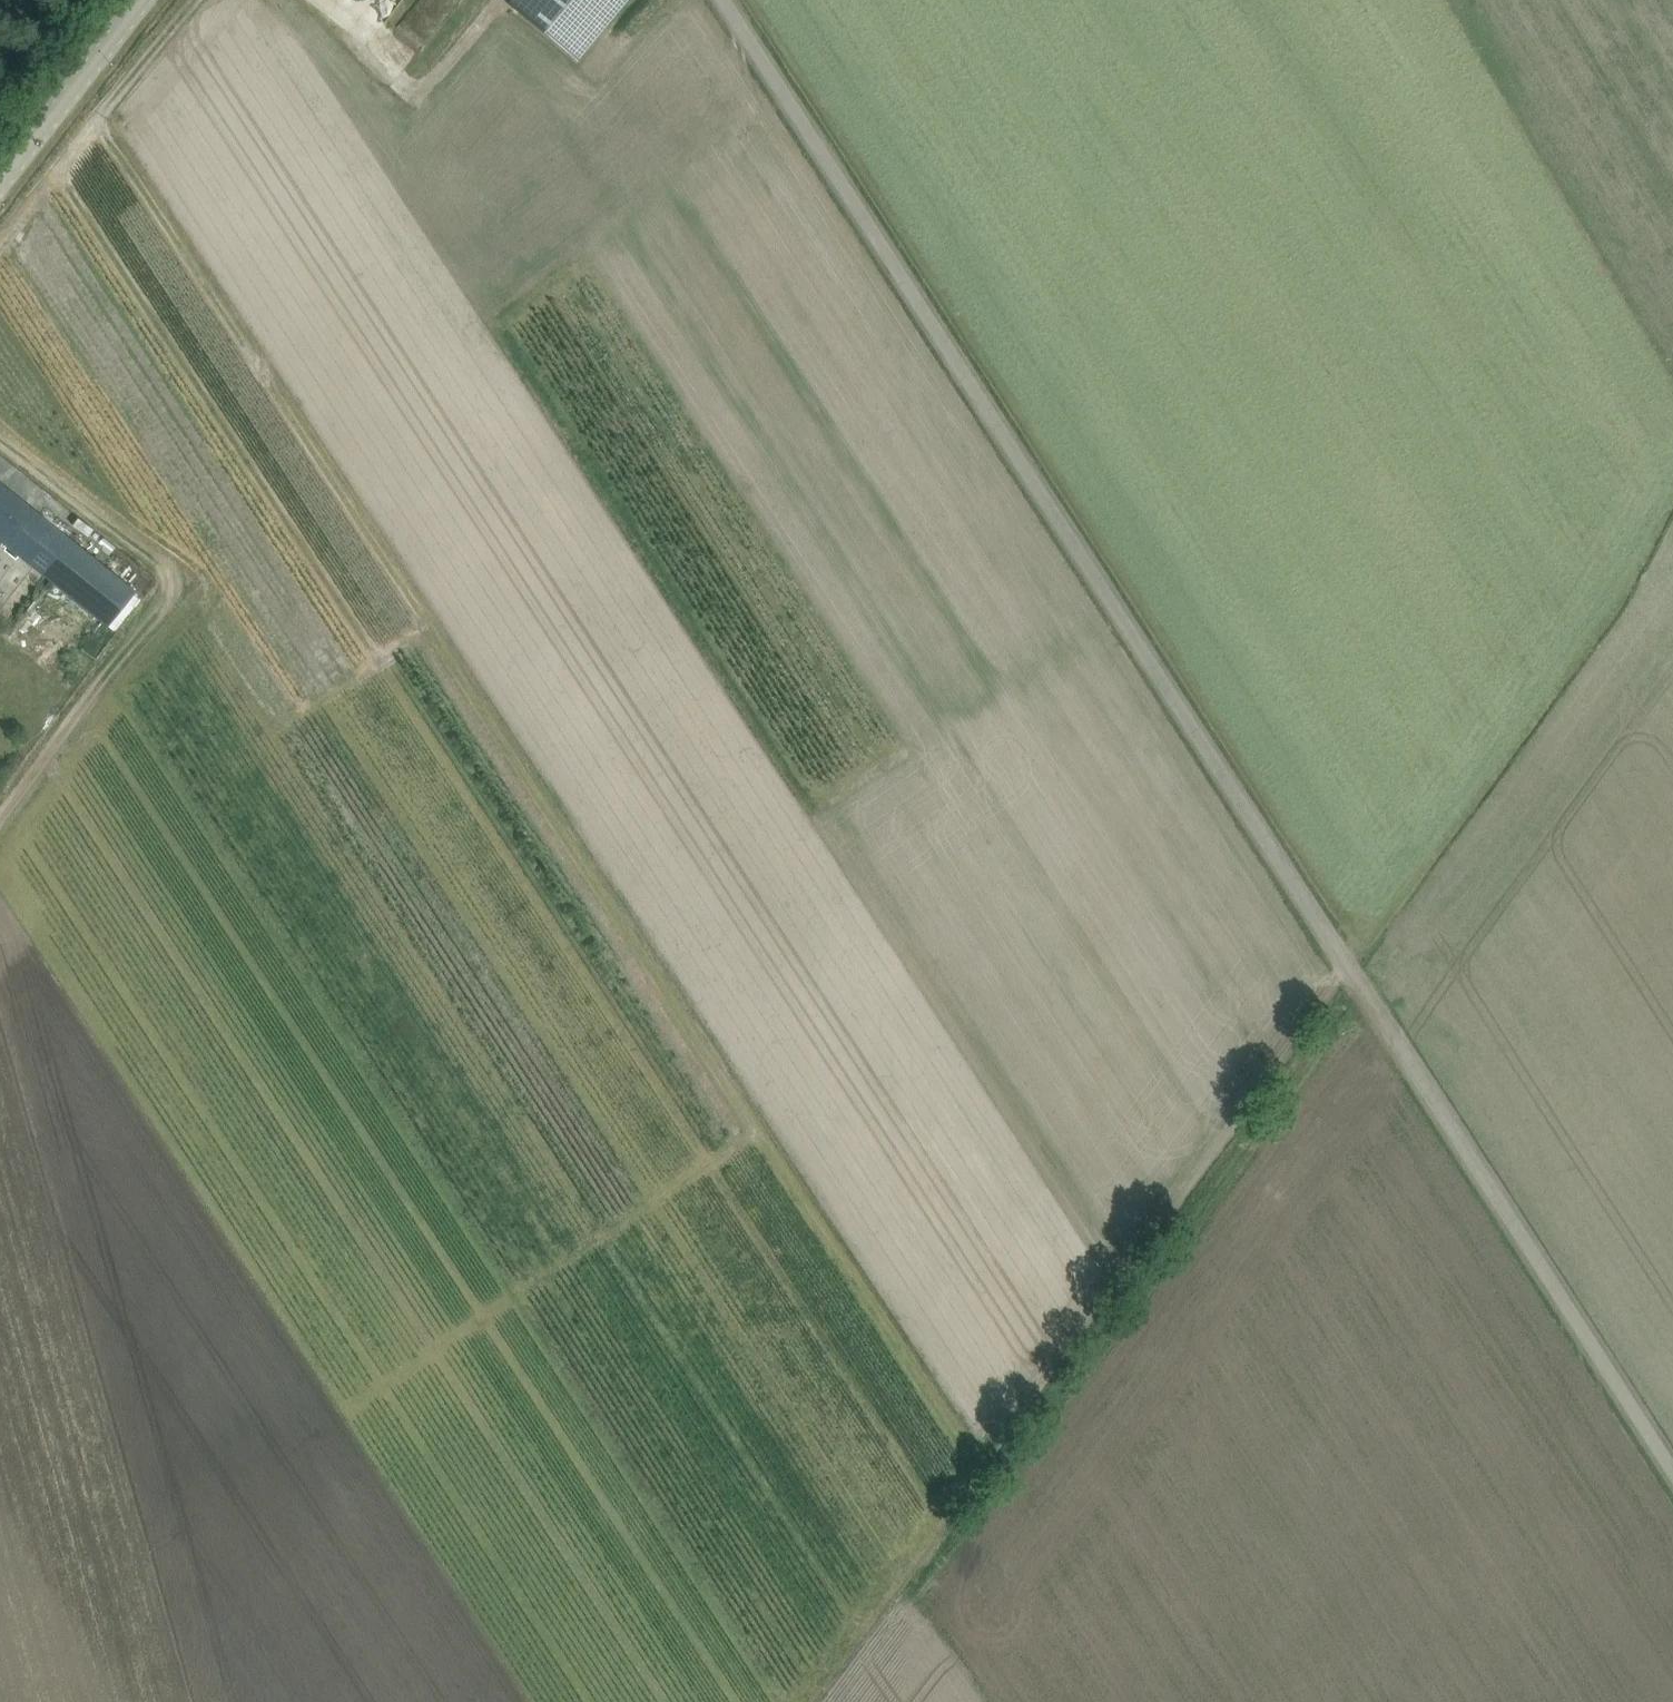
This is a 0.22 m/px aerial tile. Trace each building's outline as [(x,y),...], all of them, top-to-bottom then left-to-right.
[(510,7),(579,63),(630,0),(515,0),(510,7)] [(110,624),(136,591),(0,483),(0,537),(110,624)]
